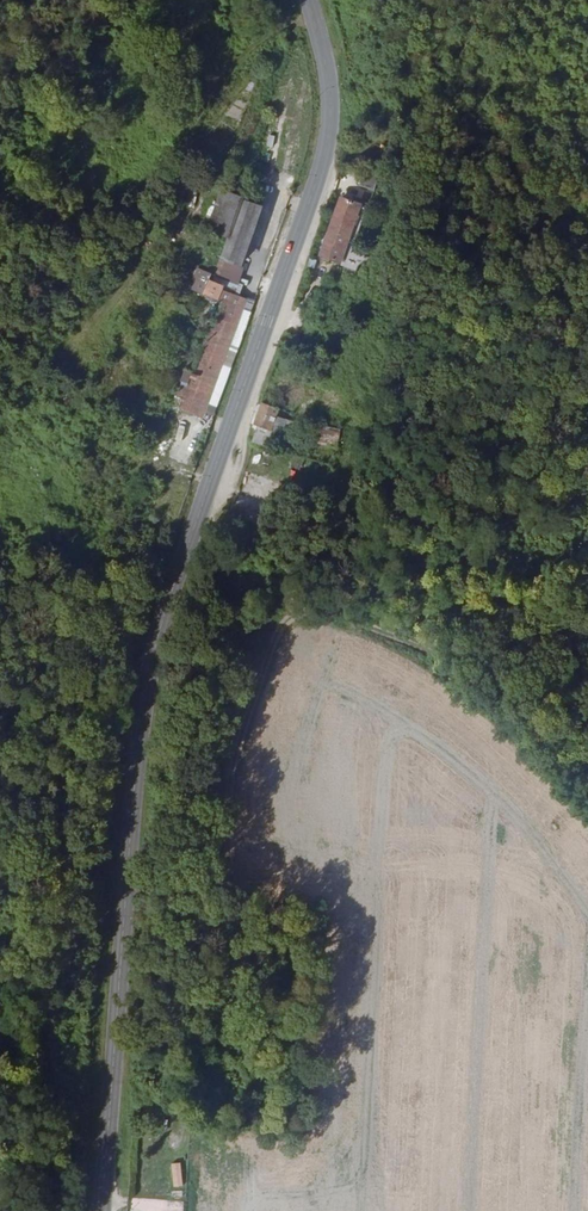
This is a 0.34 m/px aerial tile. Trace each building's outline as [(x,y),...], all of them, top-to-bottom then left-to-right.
[(186,155),(179,175),(191,180),(197,159),(186,155)] [(358,185),(373,191),(380,174),(365,168),(358,185)] [(184,206),(195,207),(196,190),(185,189),(184,206)] [(229,240),(243,201),(221,193),(207,232),(229,240)] [(221,264),(239,270),(262,208),(243,201),(229,240),(221,264)] [(347,267),(352,254),(367,211),(341,202),(320,262),(339,268),(340,265),(347,267)] [(33,212),(25,208),(20,219),(29,223),(33,212)] [(223,291),(231,294),(239,270),(221,264),(215,283),(224,287),(223,291)] [(206,412),(246,300),(231,294),(223,291),(224,287),(215,283),(199,277),(191,302),(216,312),(180,410),(204,418),(206,412)] [(251,302),(246,300),(206,412),(211,413),(251,302)] [(292,319),(303,323),(308,310),(297,306),(292,319)] [(255,431),(250,446),(269,452),(274,437),(278,438),(280,432),(297,438),(301,428),(275,419),(277,412),(261,407),(253,430),(255,431)] [(317,426),(316,445),(343,446),(343,427),(317,426)] [(181,1163),(171,1163),(172,1187),(182,1186),(181,1163)]
